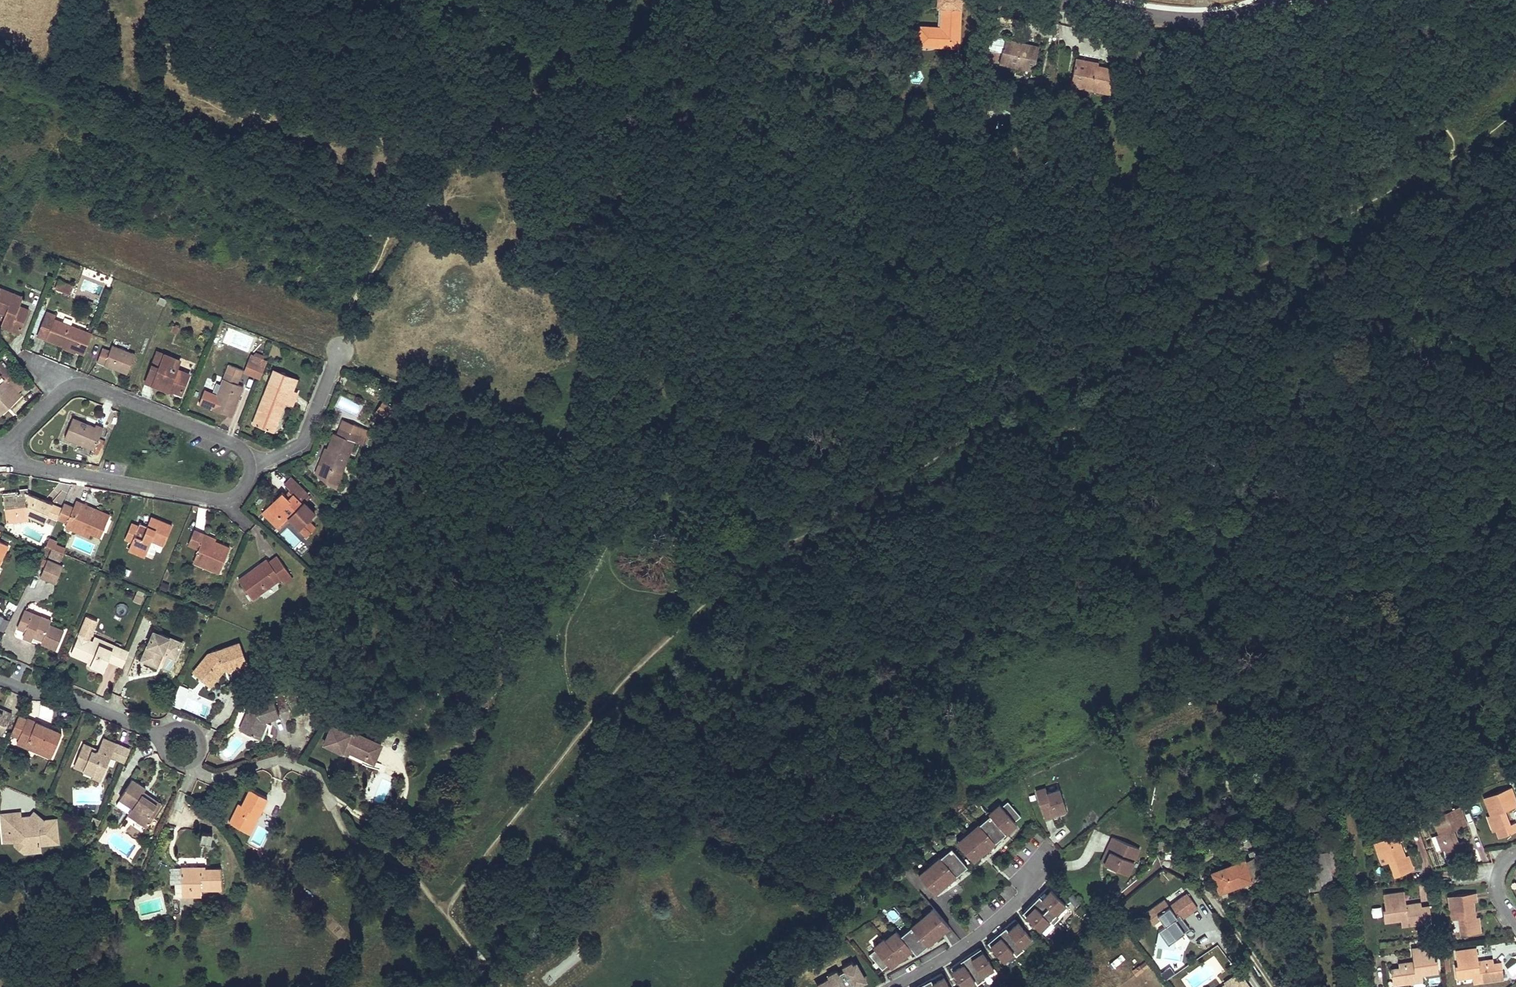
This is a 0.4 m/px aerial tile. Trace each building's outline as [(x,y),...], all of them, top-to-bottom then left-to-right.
[(961,0),(943,0),(943,8),(942,14),(941,14),(941,15),(940,21),(940,26),(941,28),(942,28),(941,30),(938,30),(938,28),(920,27),(919,36),(928,39),(928,45),(959,47),(961,0)] [(986,58),(1000,61),(1005,39),(1005,38),(998,36),(1000,25),(993,23),(990,34),(991,34),(988,48),(986,48),(985,53),(987,53),(986,58)] [(928,45),(928,39),(919,36),(919,45),(928,45)] [(1033,46),(1005,39),(1000,61),(1033,69),(1036,58),(1030,57),(1033,46)] [(1038,47),(1033,46),(1030,57),(1036,58),(1038,47)] [(1110,92),(1115,69),(1097,66),(1093,65),(1093,62),(1076,59),(1071,84),(1110,92)] [(62,281),(59,289),(71,293),(74,286),(62,281)] [(14,293),(0,288),(0,312),(5,314),(1,327),(19,334),(29,310),(19,306),(10,303),(14,293)] [(23,297),(14,293),(10,303),(19,306),(23,297)] [(164,306),(167,299),(160,296),(157,303),(164,306)] [(38,336),(61,345),(77,351),(84,354),(92,334),(54,320),(56,316),(47,312),(38,336)] [(170,331),(177,334),(180,328),(173,325),(170,331)] [(127,374),(135,354),(112,345),(105,343),(97,362),(127,374)] [(77,351),(61,345),(60,348),(76,354),(77,351)] [(157,352),(152,365),(160,368),(164,355),(157,352)] [(160,368),(152,365),(146,382),(168,391),(169,389),(182,394),(189,374),(177,369),(180,361),(164,355),(160,368)] [(251,355),(249,360),(265,366),(267,361),(251,355)] [(11,358),(7,361),(15,371),(19,367),(11,358)] [(17,375),(3,359),(0,362),(0,410),(7,404),(9,406),(21,395),(18,391),(10,382),(17,375)] [(243,370),(229,365),(212,409),(232,416),(243,387),(238,384),(243,370)] [(275,370),(270,381),(294,390),(298,380),(275,370)] [(26,384),(17,375),(10,382),(18,391),(26,384)] [(276,417),(279,418),(285,402),(292,406),(298,392),(294,390),(270,381),(253,424),(270,431),(276,417)] [(392,407),(397,411),(402,403),(397,400),(392,407)] [(397,411),(392,407),(385,402),(376,416),(388,424),(397,411)] [(9,406),(7,404),(0,410),(0,414),(9,406)] [(273,432),(279,418),(276,417),(270,431),(273,432)] [(104,428),(96,424),(95,427),(73,418),(64,438),(94,450),(104,428)] [(343,420),(340,427),(350,431),(353,423),(343,420)] [(350,431),(340,427),(337,434),(334,433),(328,448),(322,465),(319,464),(316,473),(325,481),(336,486),(353,441),(357,442),(363,427),(353,423),(350,431)] [(370,430),(363,427),(357,442),(364,445),(370,430)] [(325,447),(319,464),(322,465),(328,448),(325,447)] [(275,506),(272,503),(262,512),(280,530),(291,519),(300,528),(303,525),(311,532),(316,528),(308,520),(315,513),(305,503),(310,498),(307,495),(308,494),(290,477),(284,484),(290,489),(288,491),(290,492),(292,494),(289,498),(286,496),(282,492),(277,497),(281,501),(275,506)] [(21,495),(21,493),(3,495),(6,515),(16,514),(17,518),(29,516),(45,523),(48,515),(52,517),(54,512),(50,510),(53,503),(28,493),(25,492),(26,495),(21,495)] [(277,497),(272,503),(275,506),(281,501),(277,497)] [(83,507),(84,504),(76,501),(73,507),(64,503),(62,507),(57,519),(67,523),(90,533),(100,538),(109,518),(95,512),(94,514),(89,512),(90,510),(83,507)] [(62,507),(53,503),(50,510),(54,512),(52,517),(57,519),(62,507)] [(110,515),(84,504),(83,507),(90,510),(89,512),(94,514),(95,512),(109,518),(110,515)] [(29,520),(29,516),(17,518),(16,514),(6,515),(7,522),(29,520)] [(151,517),(148,526),(155,529),(159,520),(151,517)] [(155,529),(148,526),(139,523),(138,526),(132,542),(130,545),(147,552),(154,555),(156,550),(160,552),(163,544),(164,544),(172,525),(159,520),(155,529)] [(89,537),(90,533),(67,523),(65,527),(89,537)] [(125,539),(132,542),(138,526),(131,523),(125,539)] [(308,536),(311,532),(303,525),(300,528),(308,536)] [(204,537),(206,534),(195,530),(189,544),(199,548),(195,557),(209,562),(206,567),(219,572),(230,548),(215,541),(204,537)] [(54,543),(55,541),(49,539),(46,546),(52,548),(54,550),(56,544),(54,543)] [(9,545),(0,541),(0,562),(9,545)] [(66,548),(56,544),(54,550),(64,553),(66,548)] [(145,557),(147,552),(130,545),(128,550),(145,557)] [(64,553),(54,550),(52,548),(49,556),(60,561),(64,553)] [(32,561),(35,554),(27,550),(23,557),(32,561)] [(283,582),(291,576),(278,556),(269,562),(267,559),(260,564),(262,566),(251,574),(249,572),(239,579),(252,599),(280,579),(283,582)] [(193,562),(206,567),(209,562),(195,557),(193,562)] [(47,560),(41,576),(56,583),(63,566),(47,560)] [(260,564),(249,572),(251,574),(262,566),(260,564)] [(131,570),(122,567),(119,572),(129,576),(131,570)] [(293,578),(291,576),(283,582),(284,584),(293,578)] [(143,597),(136,594),(133,600),(141,603),(143,597)] [(32,617),(33,613),(25,610),(17,627),(26,630),(23,636),(32,640),(34,636),(35,633),(44,637),(43,639),(41,643),(57,649),(64,631),(50,625),(51,621),(41,617),(40,621),(32,617)] [(116,663),(122,648),(114,645),(112,649),(93,641),(89,640),(97,620),(87,616),(71,654),(89,661),(92,662),(91,665),(104,671),(109,660),(116,663)] [(166,652),(165,654),(175,658),(182,643),(154,631),(144,654),(160,660),(163,653),(164,651),(166,652)] [(95,637),(93,641),(112,649),(114,645),(95,637)] [(206,674),(214,681),(225,667),(229,670),(246,663),(239,643),(209,654),(194,672),(202,679),(206,674)] [(129,651),(122,648),(116,663),(123,666),(129,651)] [(157,666),(160,660),(144,654),(142,660),(157,666)] [(210,685),(214,681),(206,674),(202,679),(210,685)] [(180,686),(174,700),(178,702),(184,688),(180,686)] [(207,698),(211,692),(202,687),(199,693),(207,698)] [(412,703),(424,700),(421,690),(409,693),(412,703)] [(264,721),(280,715),(273,698),(250,706),(240,729),(263,739),(269,724),(264,721)] [(327,705),(321,712),(325,715),(331,708),(327,705)] [(3,735),(12,713),(4,710),(3,712),(0,711),(0,734),(3,735)] [(29,741),(54,752),(62,733),(28,718),(27,719),(19,716),(11,734),(19,737),(17,743),(26,747),(29,741)] [(367,759),(374,741),(350,731),(349,733),(332,726),(324,743),(342,751),(343,749),(350,752),(367,759)] [(93,750),(93,748),(83,744),(74,766),(94,774),(96,770),(104,774),(111,756),(119,759),(124,747),(104,738),(99,750),(96,751),(93,750)] [(51,758),(54,752),(29,741),(26,747),(51,758)] [(381,744),(374,741),(367,759),(374,761),(381,744)] [(130,749),(124,747),(119,759),(125,762),(130,749)] [(45,771),(49,773),(54,762),(49,760),(45,771)] [(101,780),(104,774),(96,770),(94,774),(93,777),(101,780)] [(1067,799),(1060,778),(1048,783),(1047,778),(1037,781),(1046,809),(1061,804),(1060,801),(1067,799)] [(142,794),(144,791),(146,788),(132,779),(120,799),(121,799),(116,806),(147,826),(160,805),(142,794)] [(1515,831),(1515,825),(1515,822),(1509,824),(1504,811),(1503,808),(1507,806),(1508,809),(1515,806),(1515,799),(1511,787),(1483,797),(1491,816),(1493,815),(1498,828),(1496,829),(1499,837),(1515,831)] [(256,813),(259,815),(267,797),(250,789),(242,806),(239,804),(230,823),(247,831),(256,813)] [(162,803),(144,791),(142,794),(160,805),(162,803)] [(991,817),(958,845),(972,861),(1012,827),(1010,824),(1014,821),(1020,816),(1007,800),(1000,806),(990,815),(991,817)] [(990,815),(1000,806),(998,804),(988,813),(989,814),(990,815)] [(1448,857),(1467,849),(1464,841),(1458,843),(1453,830),(1452,827),(1456,826),(1457,828),(1467,824),(1460,806),(1432,816),(1439,835),(1442,834),(1447,848),(1445,849),(1448,857)] [(28,845),(29,852),(41,850),(40,844),(59,843),(56,819),(44,821),(34,812),(31,816),(27,820),(21,821),(20,817),(20,812),(1,814),(4,842),(15,840),(22,840),(28,845)] [(250,833),(259,815),(256,813),(247,831),(250,833)] [(958,845),(991,817),(990,815),(989,814),(956,842),(958,845)] [(1496,829),(1498,828),(1493,815),(1491,816),(1488,817),(1493,831),(1496,829)] [(91,821),(98,825),(101,819),(93,816),(91,821)] [(1382,832),(1384,838),(1393,834),(1391,828),(1382,832)] [(202,830),(200,840),(211,843),(213,833),(202,830)] [(1384,838),(1374,842),(1378,854),(1385,851),(1389,860),(1395,876),(1413,870),(1407,855),(1404,856),(1399,841),(1402,840),(1399,832),(1393,834),(1384,838)] [(1445,849),(1447,848),(1442,834),(1439,835),(1436,836),(1442,850),(1445,849)] [(25,852),(29,852),(28,845),(22,840),(15,840),(15,844),(25,852)] [(1134,878),(1146,853),(1120,840),(1113,853),(1116,855),(1111,867),(1134,878)] [(920,878),(953,850),(951,847),(918,875),(920,878)] [(934,894),(967,866),(953,850),(920,878),(934,894)] [(1381,863),(1389,860),(1385,851),(1378,854),(1381,863)] [(1111,867),(1116,855),(1113,853),(1107,865),(1111,867)] [(1254,856),(1243,860),(1251,879),(1252,880),(1262,876),(1254,856)] [(1243,860),(1243,859),(1212,871),(1220,892),(1251,879),(1243,860)] [(201,871),(201,866),(181,867),(182,895),(202,894),(202,888),(222,887),(221,868),(205,869),(205,871),(201,871)] [(1065,904),(1048,887),(1022,913),(1039,929),(1049,920),(1053,924),(1060,917),(1056,913),(1065,904)] [(1431,922),(1429,906),(1421,907),(1421,902),(1406,904),(1404,904),(1403,900),(1405,900),(1404,891),(1383,893),(1385,909),(1383,909),(1384,921),(1400,919),(1413,917),(1414,924),(1431,922)] [(1476,892),(1449,895),(1450,908),(1457,907),(1459,917),(1461,934),(1480,932),(1478,916),(1475,917),(1473,901),(1477,901),(1476,892)] [(1179,915),(1183,912),(1186,915),(1197,907),(1187,893),(1175,901),(1177,903),(1171,908),(1169,905),(1164,899),(1145,913),(1153,924),(1160,918),(1165,924),(1158,929),(1158,930),(1168,943),(1176,937),(1189,928),(1182,918),(1182,917),(1181,918),(1179,915)] [(302,900),(312,910),(316,905),(307,896),(302,900)] [(1451,918),(1459,917),(1457,907),(1450,908),(1451,918)] [(933,908),(900,935),(902,938),(935,910),(933,908)] [(887,942),(886,941),(875,950),(869,955),(882,970),(888,965),(892,962),(894,964),(911,949),(916,955),(949,927),(935,910),(902,938),(900,935),(898,933),(887,942)] [(1413,917),(1400,919),(1401,926),(1414,924),(1413,917)] [(1030,937),(1015,919),(987,942),(1003,960),(1013,952),(1016,956),(1024,949),(1020,946),(1030,937)] [(1168,943),(1158,930),(1156,946),(1174,949),(1176,937),(1168,943)] [(896,931),(885,940),(886,941),(887,942),(898,933),(896,931)] [(884,938),(873,947),(875,950),(886,941),(885,940),(884,938)] [(1399,968),(1391,969),(1393,985),(1410,983),(1409,976),(1422,974),(1438,973),(1437,961),(1434,961),(1433,945),(1412,948),(1413,957),(1415,957),(1415,961),(1413,961),(1398,963),(1399,968)] [(980,948),(950,968),(963,986),(965,986),(974,981),(977,984),(985,979),(983,975),(993,967),(980,948)] [(1503,979),(1501,963),(1494,964),(1493,959),(1478,961),(1476,961),(1476,957),(1478,957),(1476,948),(1455,950),(1457,965),(1455,966),(1456,978),(1472,975),(1485,974),(1486,981),(1503,979)] [(1150,967),(1146,962),(1133,972),(1137,977),(1150,967)] [(817,985),(819,986),(847,986),(843,979),(848,976),(854,986),(865,980),(856,963),(817,985)] [(1507,969),(1512,977),(1515,975),(1515,963),(1507,969)] [(1176,974),(1171,967),(1163,973),(1168,980),(1176,974)] [(1239,972),(1225,982),(1226,984),(1228,986),(1250,986),(1239,972)] [(942,973),(917,986),(949,986),(942,973)] [(1423,981),(1422,974),(1409,976),(1410,983),(1423,981)] [(1485,974),(1472,975),(1473,983),(1486,981),(1485,974)] [(843,979),(847,986),(852,986),(854,986),(848,976),(843,979)]
